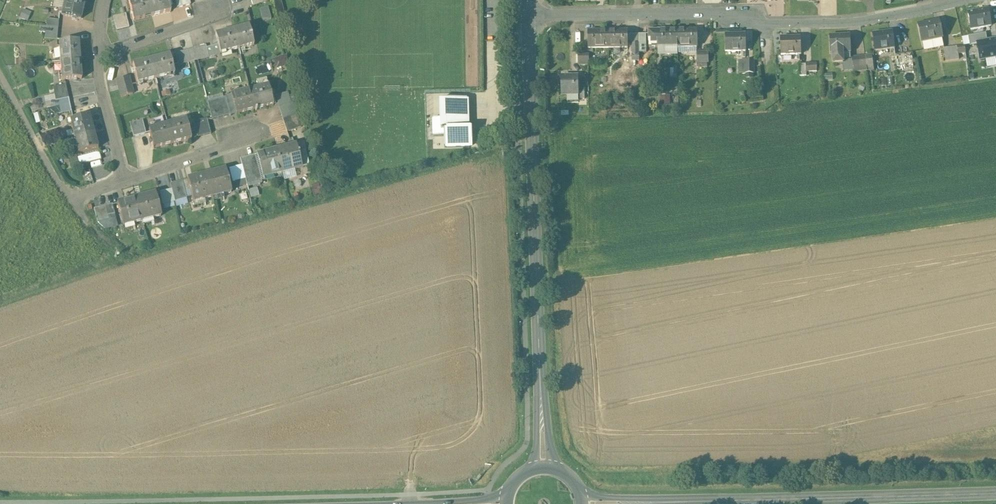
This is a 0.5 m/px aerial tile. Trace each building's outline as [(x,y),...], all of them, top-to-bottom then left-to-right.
[(81,0),(65,0),(61,15),(81,20),(85,1),(81,0)] [(129,2),(134,21),(152,17),(148,0),(136,0),(129,2)] [(152,17),(171,12),(168,0),(148,0),(152,17)] [(177,9),(191,5),(189,0),(175,0),(177,9)] [(281,0),(272,0),(277,22),(286,20),(281,0)] [(260,8),(263,20),(271,19),(268,7),(260,8)] [(23,9),(20,17),(28,20),(31,11),(23,9)] [(988,10),(968,13),(971,30),(991,26),(988,10)] [(123,16),(115,18),(118,30),(126,28),(123,16)] [(47,19),(46,27),(58,28),(59,20),(47,19)] [(938,21),(919,25),(922,42),(942,38),(938,21)] [(248,26),(234,30),(239,49),(254,46),(248,26)] [(58,28),(46,27),(46,32),(45,39),(57,40),(58,28)] [(234,30),(216,35),(220,54),(239,49),(234,30)] [(678,48),(677,31),(649,31),(649,48),(678,48)] [(697,47),(697,31),(677,31),(678,48),(697,47)] [(608,48),(608,32),(588,32),(588,49),(608,48)] [(628,48),(628,32),(608,32),(608,48),(628,48)] [(892,32),(872,35),(875,51),(894,49),(892,32)] [(968,36),(970,47),(977,46),(979,61),(995,59),(995,39),(987,41),(986,33),(968,36)] [(746,35),(726,35),(726,52),(746,52),(746,35)] [(850,36),(830,37),(831,54),(833,53),(833,64),(843,64),(843,53),(851,53),(850,36)] [(801,38),(781,39),(781,55),(801,55),(801,38)] [(79,42),(59,43),(60,62),(80,61),(79,42)] [(205,46),(193,49),(196,60),(208,57),(205,46)] [(957,47),(944,49),(946,61),(959,59),(958,54),(957,47)] [(193,49),(187,50),(190,62),(196,60),(193,49)] [(187,50),(175,54),(178,65),(190,62),(187,50)] [(709,52),(697,52),(697,63),(709,63),(709,52)] [(169,55),(151,60),(156,79),(174,74),(169,55)] [(874,66),(872,55),(866,56),(867,67),(874,66)] [(866,56),(852,58),(854,72),(868,71),(867,67),(866,56)] [(151,60),(132,65),(137,84),(156,79),(151,60)] [(80,61),(60,62),(62,81),(82,80),(80,61)] [(754,74),(754,61),(745,61),(745,74),(754,74)] [(128,77),(117,80),(121,97),(133,94),(128,77)] [(578,79),(578,77),(561,77),(562,95),(578,95),(579,95),(578,79)] [(266,79),(259,81),(260,87),(268,85),(266,79)] [(66,85),(53,88),(54,95),(56,101),(69,98),(66,85)] [(268,86),(250,90),(255,110),(273,105),(268,86)] [(250,90),(231,95),(236,115),(255,110),(250,90)] [(38,105),(45,103),(56,101),(54,95),(37,99),(38,105)] [(226,97),(207,102),(212,120),(230,115),(230,117),(231,116),(226,97)] [(279,108),(290,104),(291,104),(288,97),(276,101),(279,108)] [(69,98),(56,101),(57,107),(58,114),(71,111),(69,98)] [(470,99),(441,100),(441,120),(433,120),(434,136),(445,136),(445,149),(473,148),(473,128),(470,128),(470,106),(470,99)] [(57,107),(56,101),(45,103),(47,109),(57,107)] [(279,108),(283,120),(294,116),(290,104),(279,108)] [(57,107),(47,109),(48,116),(58,114),(57,107)] [(89,115),(70,121),(75,139),(94,134),(89,115)] [(294,116),(283,120),(287,133),(300,128),(296,115),(294,116)] [(207,119),(193,122),(197,138),(211,134),(207,119)] [(186,120),(167,124),(172,144),(191,139),(186,120)] [(142,121),(130,124),(133,137),(146,134),(142,121)] [(167,124),(149,129),(154,149),(172,144),(167,124)] [(94,134),(75,139),(78,154),(98,149),(94,134)] [(295,146),(276,151),(282,173),(301,169),(295,146)] [(276,151),(257,155),(264,181),(265,181),(264,178),(282,173),(276,151)] [(78,158),(80,166),(101,160),(99,152),(78,158)] [(255,156),(240,159),(242,165),(245,179),(247,185),(262,182),(255,156)] [(76,158),(69,160),(71,167),(78,166),(76,158)] [(242,165),(229,169),(232,183),(237,181),(245,179),(242,165)] [(225,170),(206,175),(212,198),(213,200),(224,197),(223,195),(231,193),(225,170)] [(206,175),(187,180),(194,205),(205,202),(204,200),(212,198),(206,175)] [(182,181),(170,184),(171,190),(175,202),(187,199),(182,181)] [(257,188),(250,189),(252,197),(259,196),(257,188)] [(171,190),(159,193),(163,205),(175,202),(171,190)] [(155,194),(136,199),(142,222),(143,224),(157,220),(156,218),(161,217),(155,194)] [(136,199),(117,204),(124,229),(138,225),(138,223),(142,222),(136,199)] [(105,207),(109,220),(116,219),(112,205),(105,207)] [(94,210),(97,223),(106,231),(118,228),(116,219),(109,220),(105,207),(94,210)]
